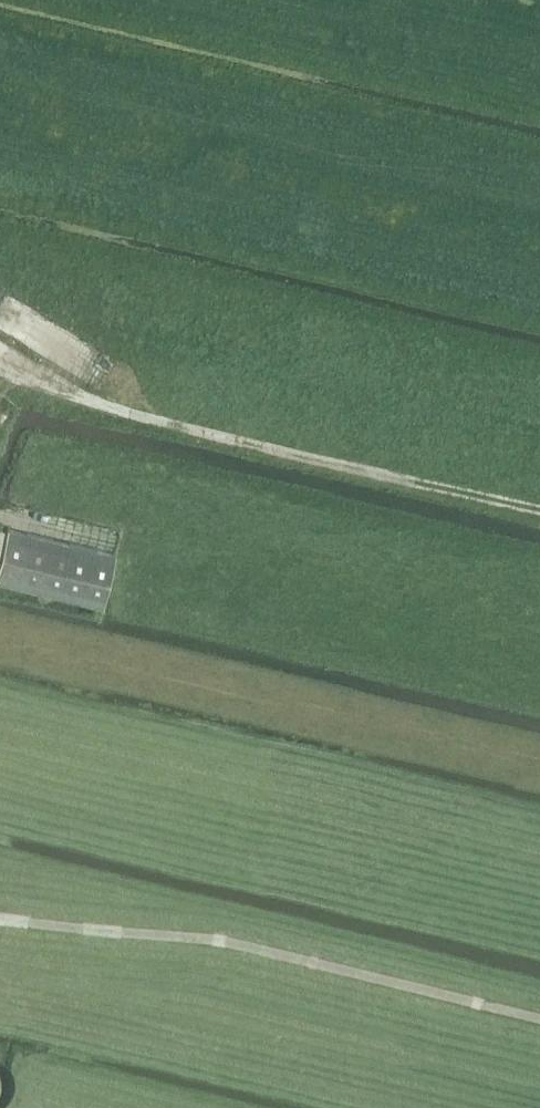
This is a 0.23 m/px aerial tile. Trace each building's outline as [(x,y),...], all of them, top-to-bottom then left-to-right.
[(8,528),(0,561),(0,581),(103,607),(116,555),(8,528)]
